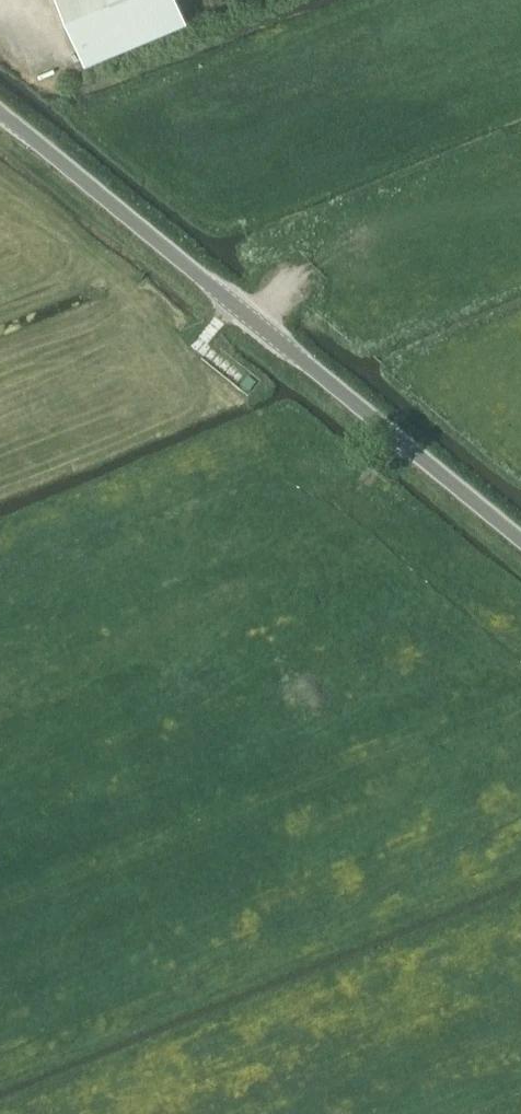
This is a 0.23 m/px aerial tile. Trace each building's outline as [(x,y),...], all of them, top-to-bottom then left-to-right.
[(84,61),(186,18),(178,0),(59,0),(84,61)]
